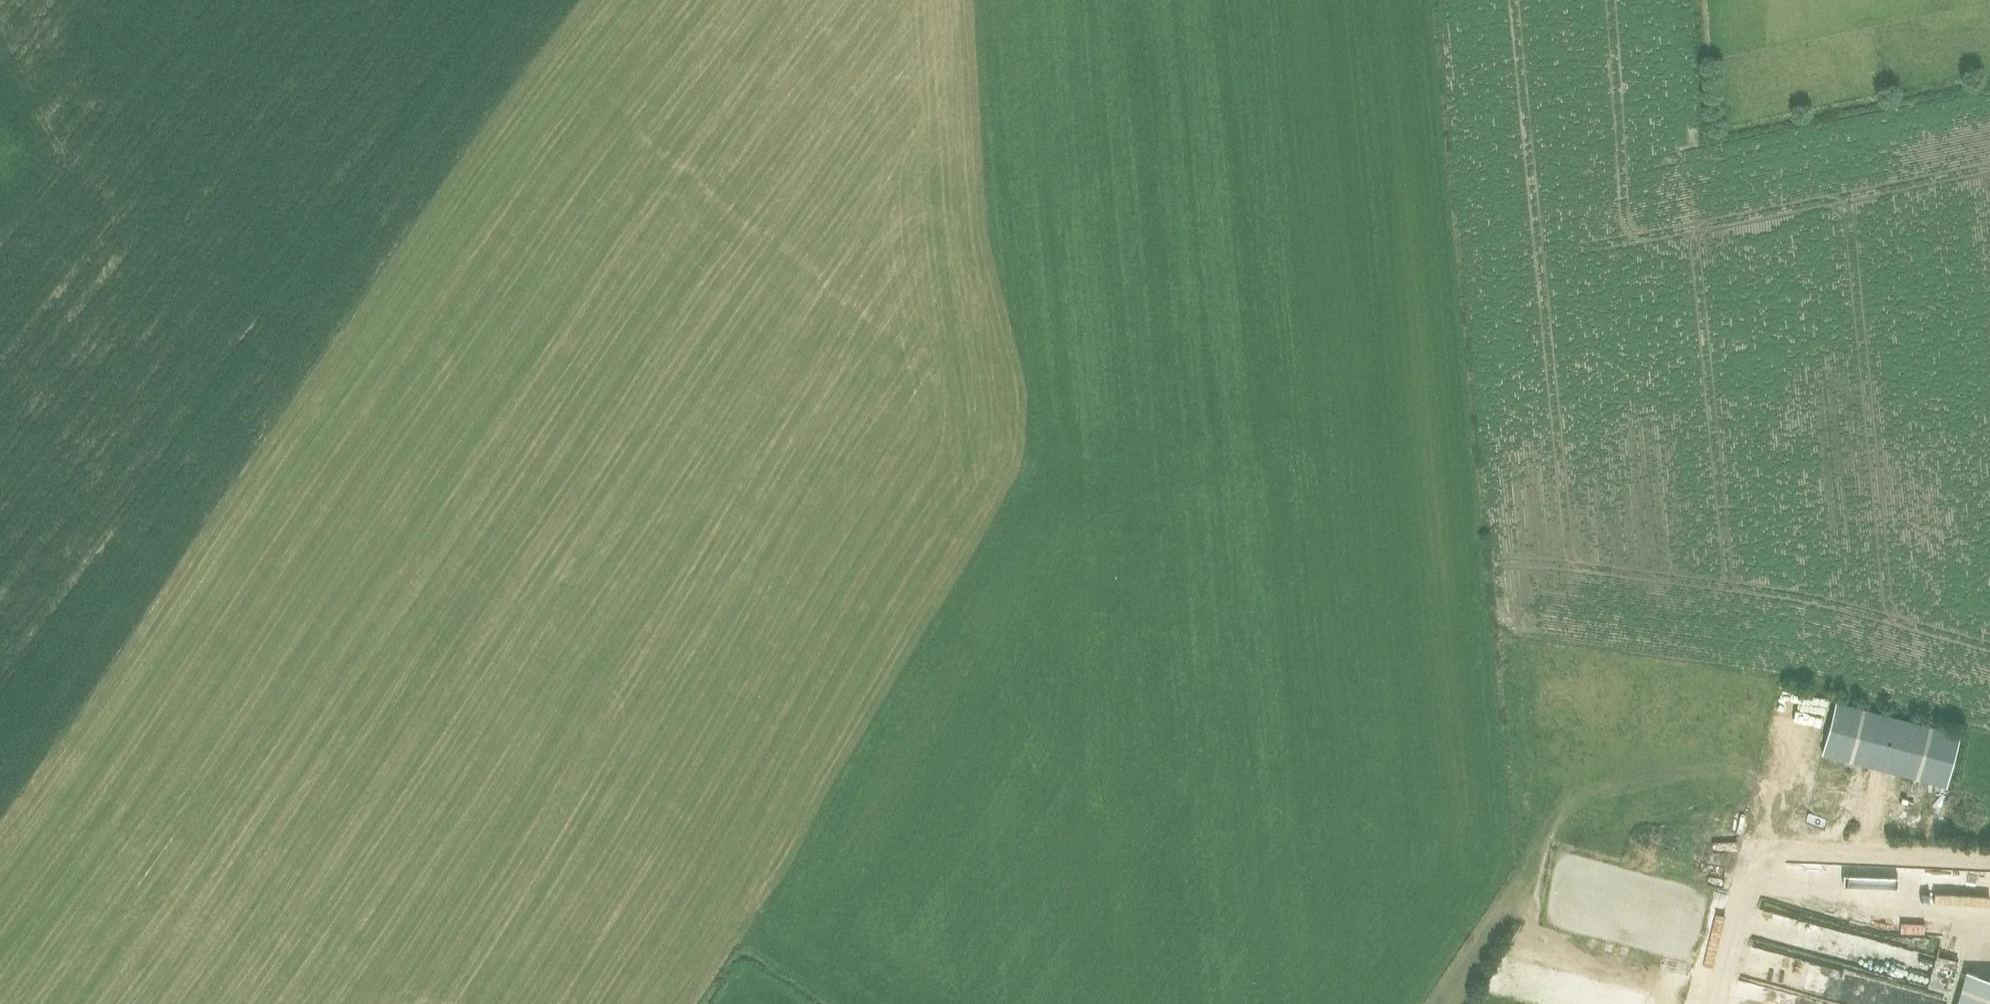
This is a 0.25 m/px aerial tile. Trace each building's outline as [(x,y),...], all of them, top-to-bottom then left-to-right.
[(1821,752),(1946,785),(1960,734),(1835,701),(1821,752)] [(1945,904),(1943,860),(1921,861),(1922,870),(1896,871),(1897,896),(1906,896),(1906,905),(1945,904)] [(1878,969),(1907,975),(1913,943),(1898,940),(1895,950),(1882,948),(1878,969)] [(1956,1003),(1989,1003),(1989,979),(1966,971),(1956,1003)] [(1728,1003),(1827,1003),(1732,984),(1728,1003)]
